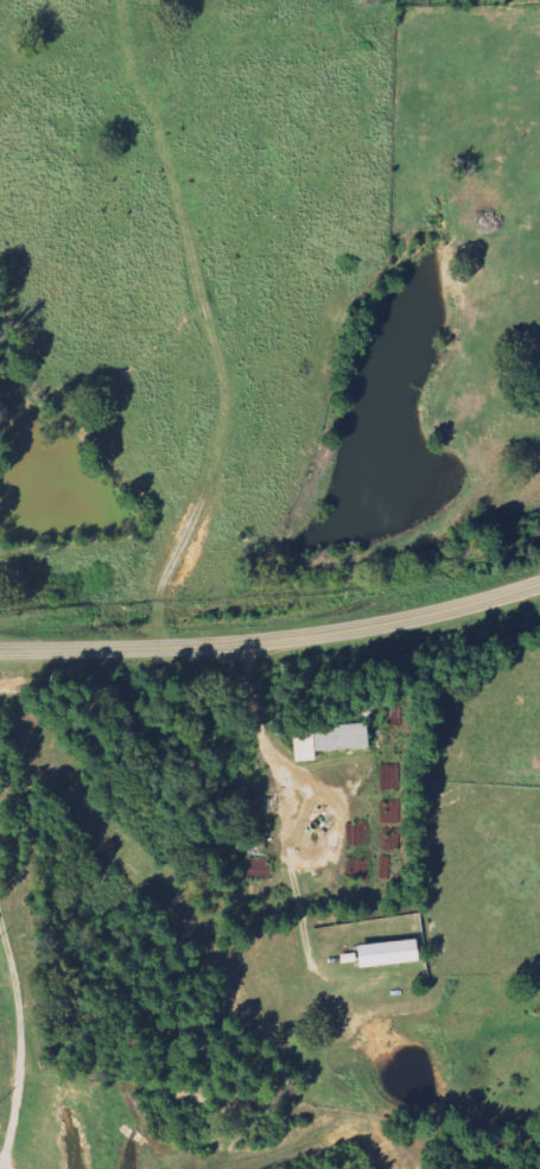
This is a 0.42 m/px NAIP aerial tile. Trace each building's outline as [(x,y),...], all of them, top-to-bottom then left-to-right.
[(372,725),(320,727),(321,752),(373,750),(372,725)] [(363,947),(366,970),(425,962),(422,940),(363,947)]
